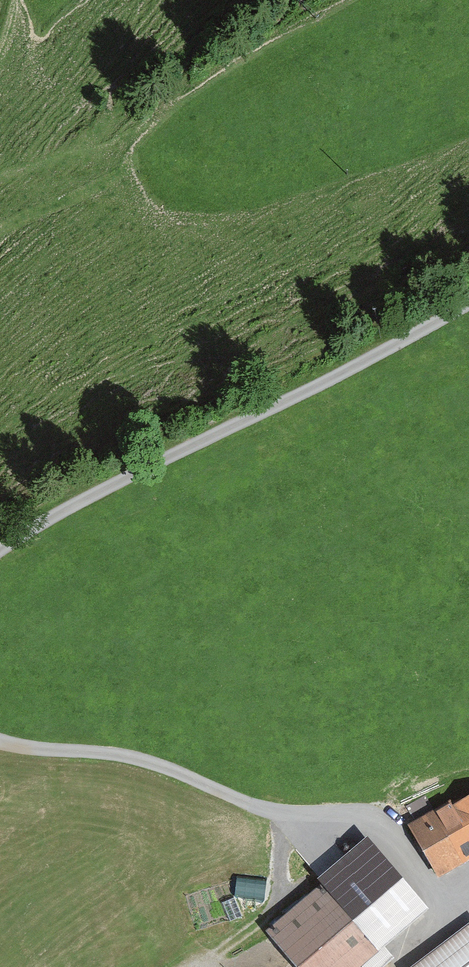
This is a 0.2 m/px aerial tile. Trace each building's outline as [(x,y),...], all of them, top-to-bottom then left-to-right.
[(409,823),(438,876),(468,859),(468,790),(409,823)] [(265,932),(294,966),(358,966),(425,912),(369,845),(265,932)] [(414,966),(468,966),(468,925),(414,966)]
